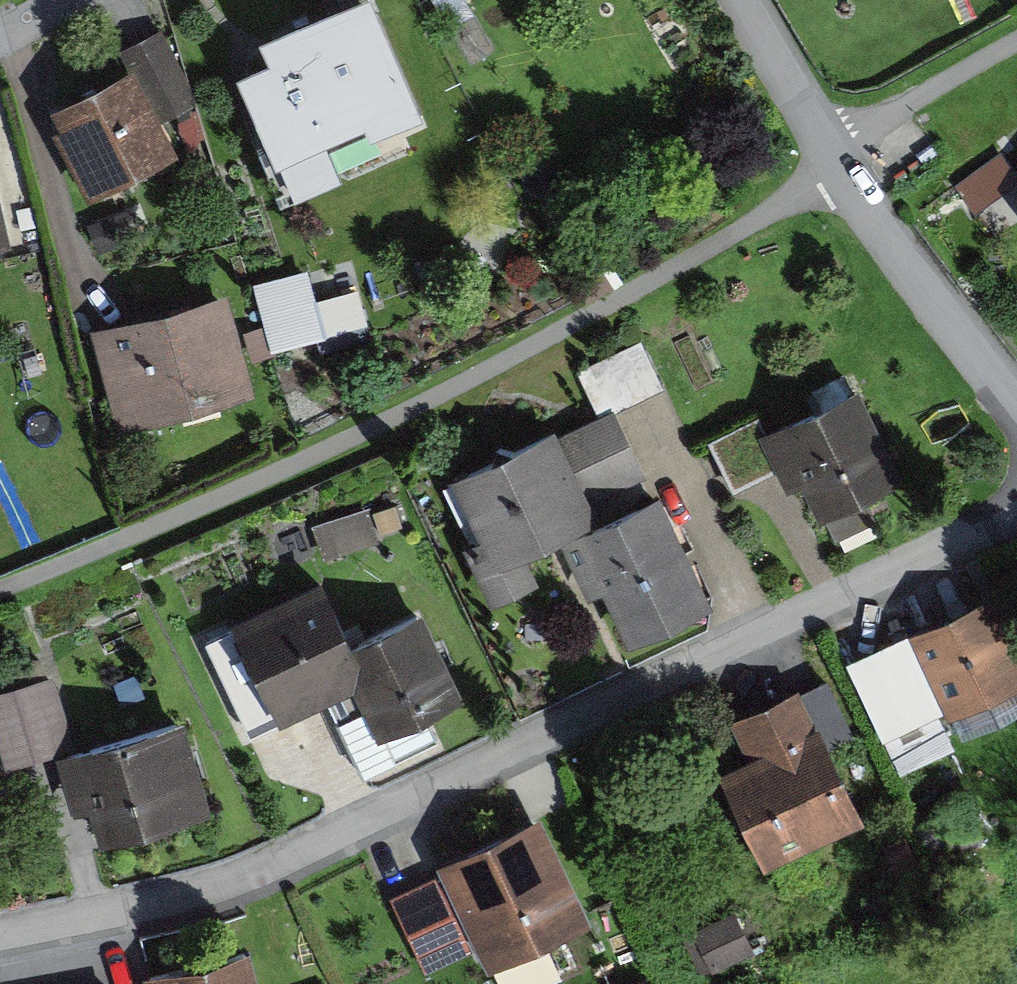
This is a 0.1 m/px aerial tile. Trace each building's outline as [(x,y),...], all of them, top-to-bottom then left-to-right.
[(308,57),(266,73),(301,159),(429,108),(390,11),(356,25),(350,9),(297,31),(308,57)] [(139,52),(144,62),(56,105),(104,202),(205,152),(188,119),(215,105),(179,32),(139,52)] [(1,127),(0,128),(0,244),(27,237),(1,127)] [(258,280),(279,348),(376,319),(364,282),(321,295),(312,263),(258,280)] [(242,290),(105,325),(131,426),(268,391),(242,290)] [(654,337),(583,361),(600,411),(650,394),(662,431),(683,424),(654,337)] [(876,380),(773,430),(790,468),(799,485),(821,474),(839,509),(880,488),(920,469),(876,380)] [(616,516),(608,498),(660,474),(628,404),(576,427),(573,423),(467,471),(496,535),(477,543),(504,603),(555,580),(541,550),(574,535),(616,516)] [(773,430),(767,417),(725,436),(748,487),(790,468),(773,430)] [(616,516),(574,535),(601,596),(620,587),(646,644),(731,605),(678,488),(616,516)] [(839,509),(853,535),(894,514),(880,488),(839,509)] [(383,505),(327,522),(337,554),(393,537),(383,505)] [(340,572),(244,618),(295,724),(355,695),(362,710),(378,702),(395,737),(480,695),(436,605),(371,636),(340,572)] [(924,628),(960,707),(964,716),(1016,693),(1016,586),(924,628)] [(960,707),(924,628),(863,655),(899,735),(960,707)] [(1,692),(0,692),(0,698),(18,762),(85,743),(65,673),(58,675),(53,656),(0,671),(0,687),(1,692)] [(812,687),(747,717),(765,755),(737,768),(783,864),(882,817),(837,720),(830,724),(812,687)] [(201,715),(72,751),(89,810),(107,805),(117,838),(227,806),(201,715)] [(556,812),(454,862),(457,869),(494,943),(504,963),(606,914),(556,812)] [(405,894),(441,968),(494,943),(457,869),(405,894)] [(755,909),(702,934),(719,969),(772,944),(755,909)] [(158,975),(161,983),(277,983),(267,946),(158,975)]
